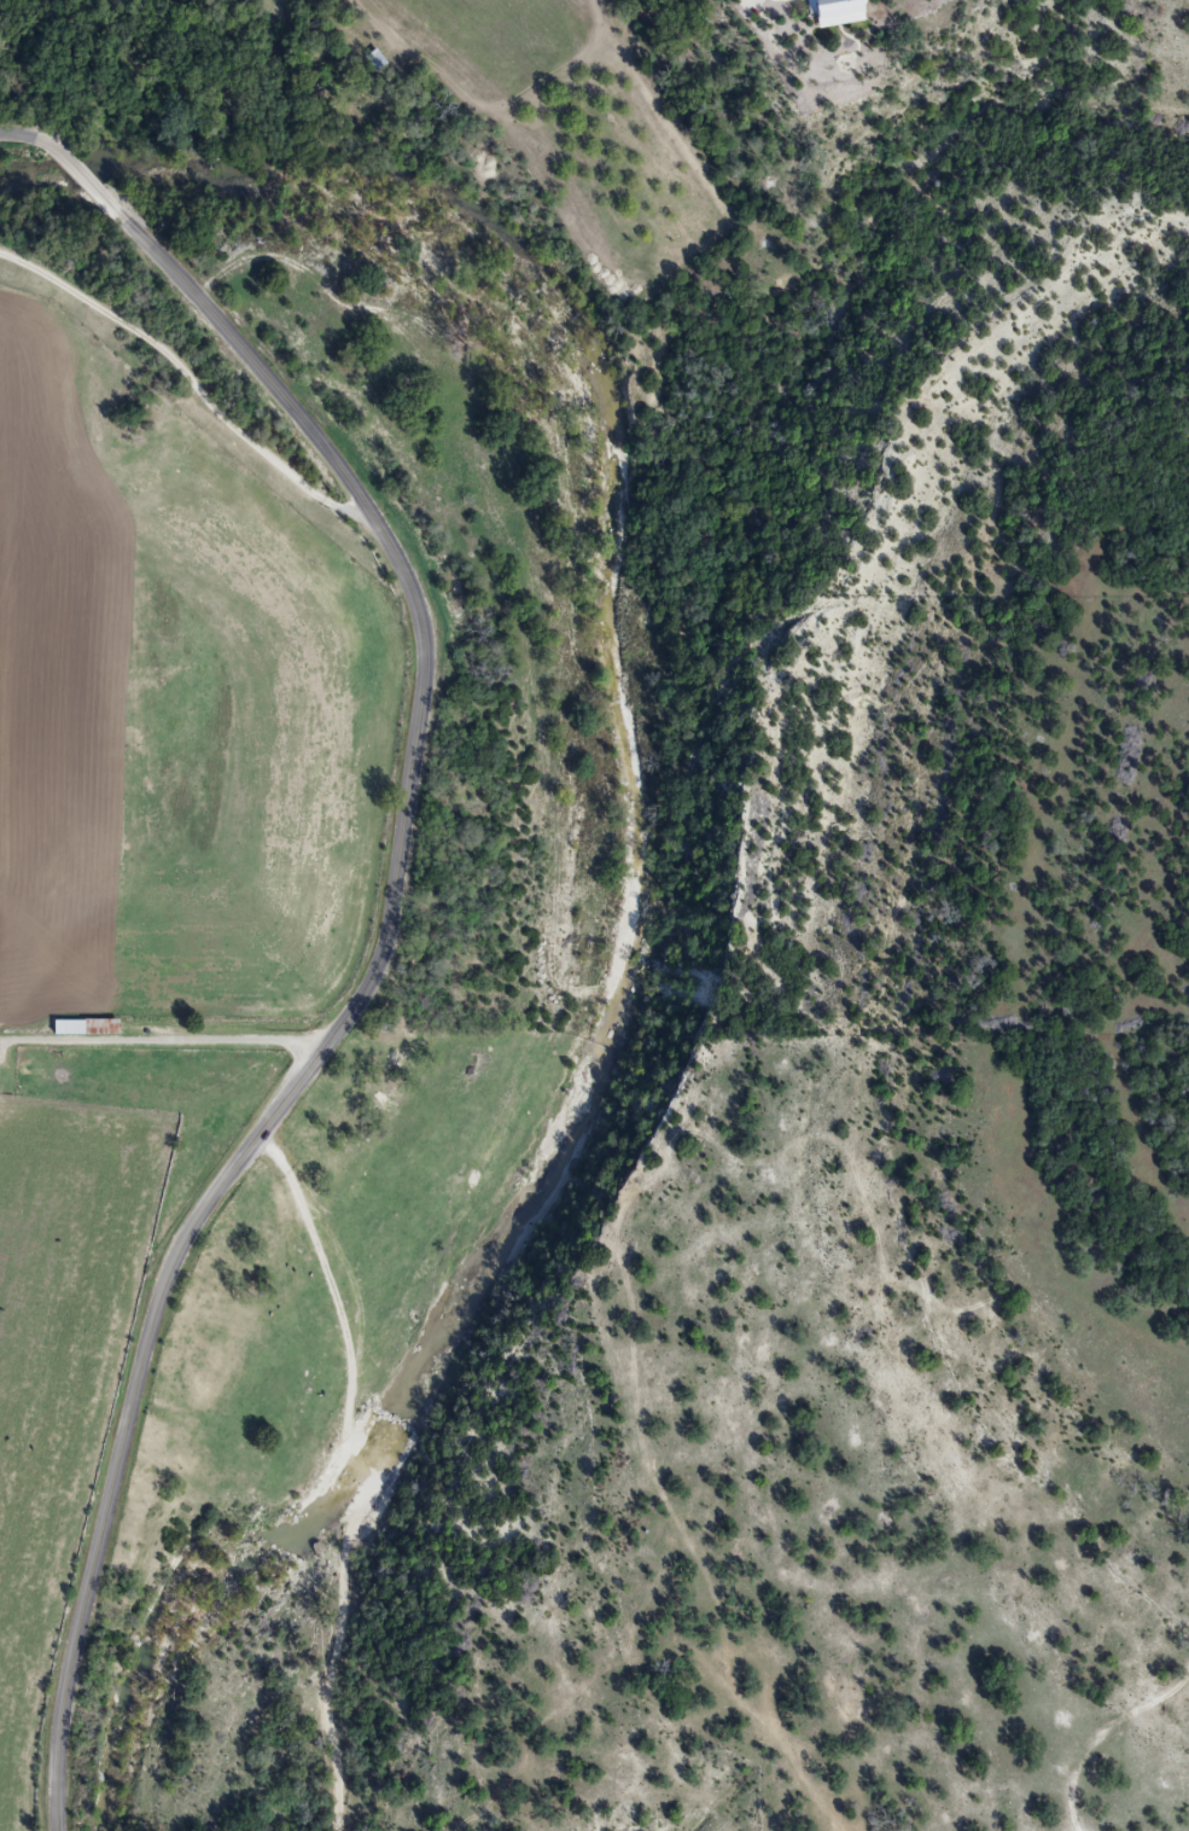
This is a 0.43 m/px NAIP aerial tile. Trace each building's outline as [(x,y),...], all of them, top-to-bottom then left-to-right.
[(856,21),(852,0),(800,0),(805,29),(856,21)] [(46,1018),(46,1032),(110,1032),(110,1018),(46,1018)]
